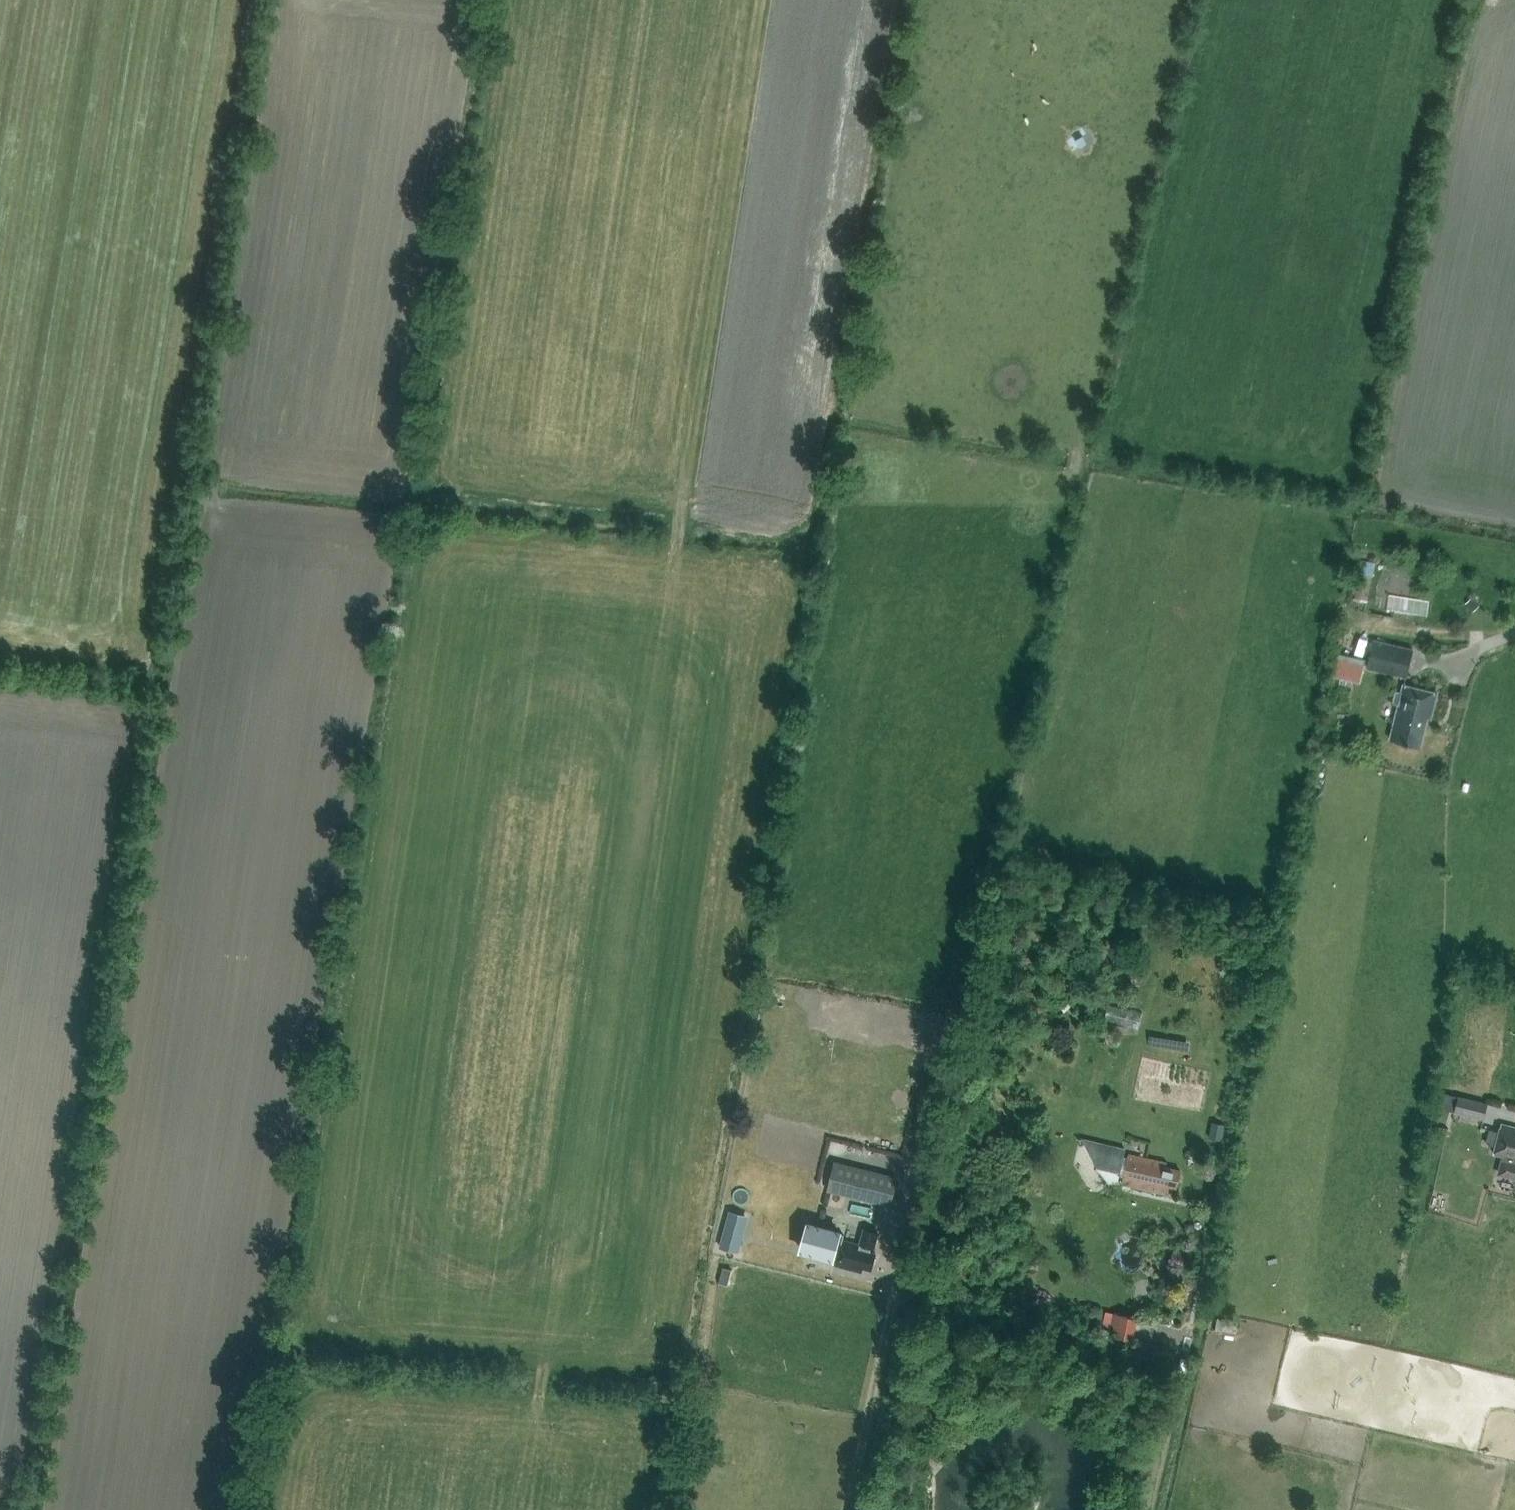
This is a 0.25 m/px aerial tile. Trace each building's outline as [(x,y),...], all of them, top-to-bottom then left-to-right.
[(1357,596),(1373,596),(1374,558),(1357,558),(1357,596)] [(1413,650),(1375,640),(1368,668),(1407,677),(1413,650)] [(1366,659),(1338,652),(1333,675),(1361,681),(1366,659)] [(1421,747),(1428,718),(1431,719),(1438,693),(1404,685),(1402,693),(1403,694),(1401,704),(1399,704),(1391,739),(1421,747)] [(760,995),(767,1006),(773,1003),(767,992),(760,995)] [(1488,1103),(1459,1096),(1455,1111),(1484,1119),(1488,1103)] [(1438,1121),(1447,1123),(1450,1110),(1441,1108),(1438,1121)] [(1227,1123),(1215,1120),(1212,1135),(1225,1137),(1227,1123)] [(1494,1153),(1504,1155),(1500,1173),(1514,1177),(1514,1126),(1502,1123),(1500,1131),(1490,1129),(1487,1142),(1497,1145),(1494,1153)] [(1175,1195),(1181,1170),(1166,1167),(1167,1163),(1129,1154),(1128,1159),(1124,1158),(1126,1150),(1077,1139),(1077,1140),(1086,1142),(1099,1162),(1098,1163),(1097,1165),(1098,1167),(1098,1168),(1100,1169),(1101,1169),(1102,1169),(1103,1169),(1116,1188),(1115,1196),(1116,1196),(1120,1175),(1135,1178),(1133,1186),(1175,1195)] [(834,1160),(827,1190),(891,1205),(898,1176),(834,1160)] [(877,1253),(861,1249),(862,1245),(843,1240),(845,1234),(840,1233),(840,1231),(810,1223),(803,1251),(833,1259),(833,1257),(837,1258),(836,1265),(863,1272),(864,1267),(872,1270),(877,1253)] [(724,1234),(720,1246),(736,1250),(739,1238),(724,1234)] [(1161,1281),(1158,1286),(1159,1291),(1162,1294),(1167,1293),(1171,1287),(1170,1283),(1166,1280),(1161,1281)] [(1114,1312),(1110,1334),(1135,1338),(1138,1316),(1114,1312)]
